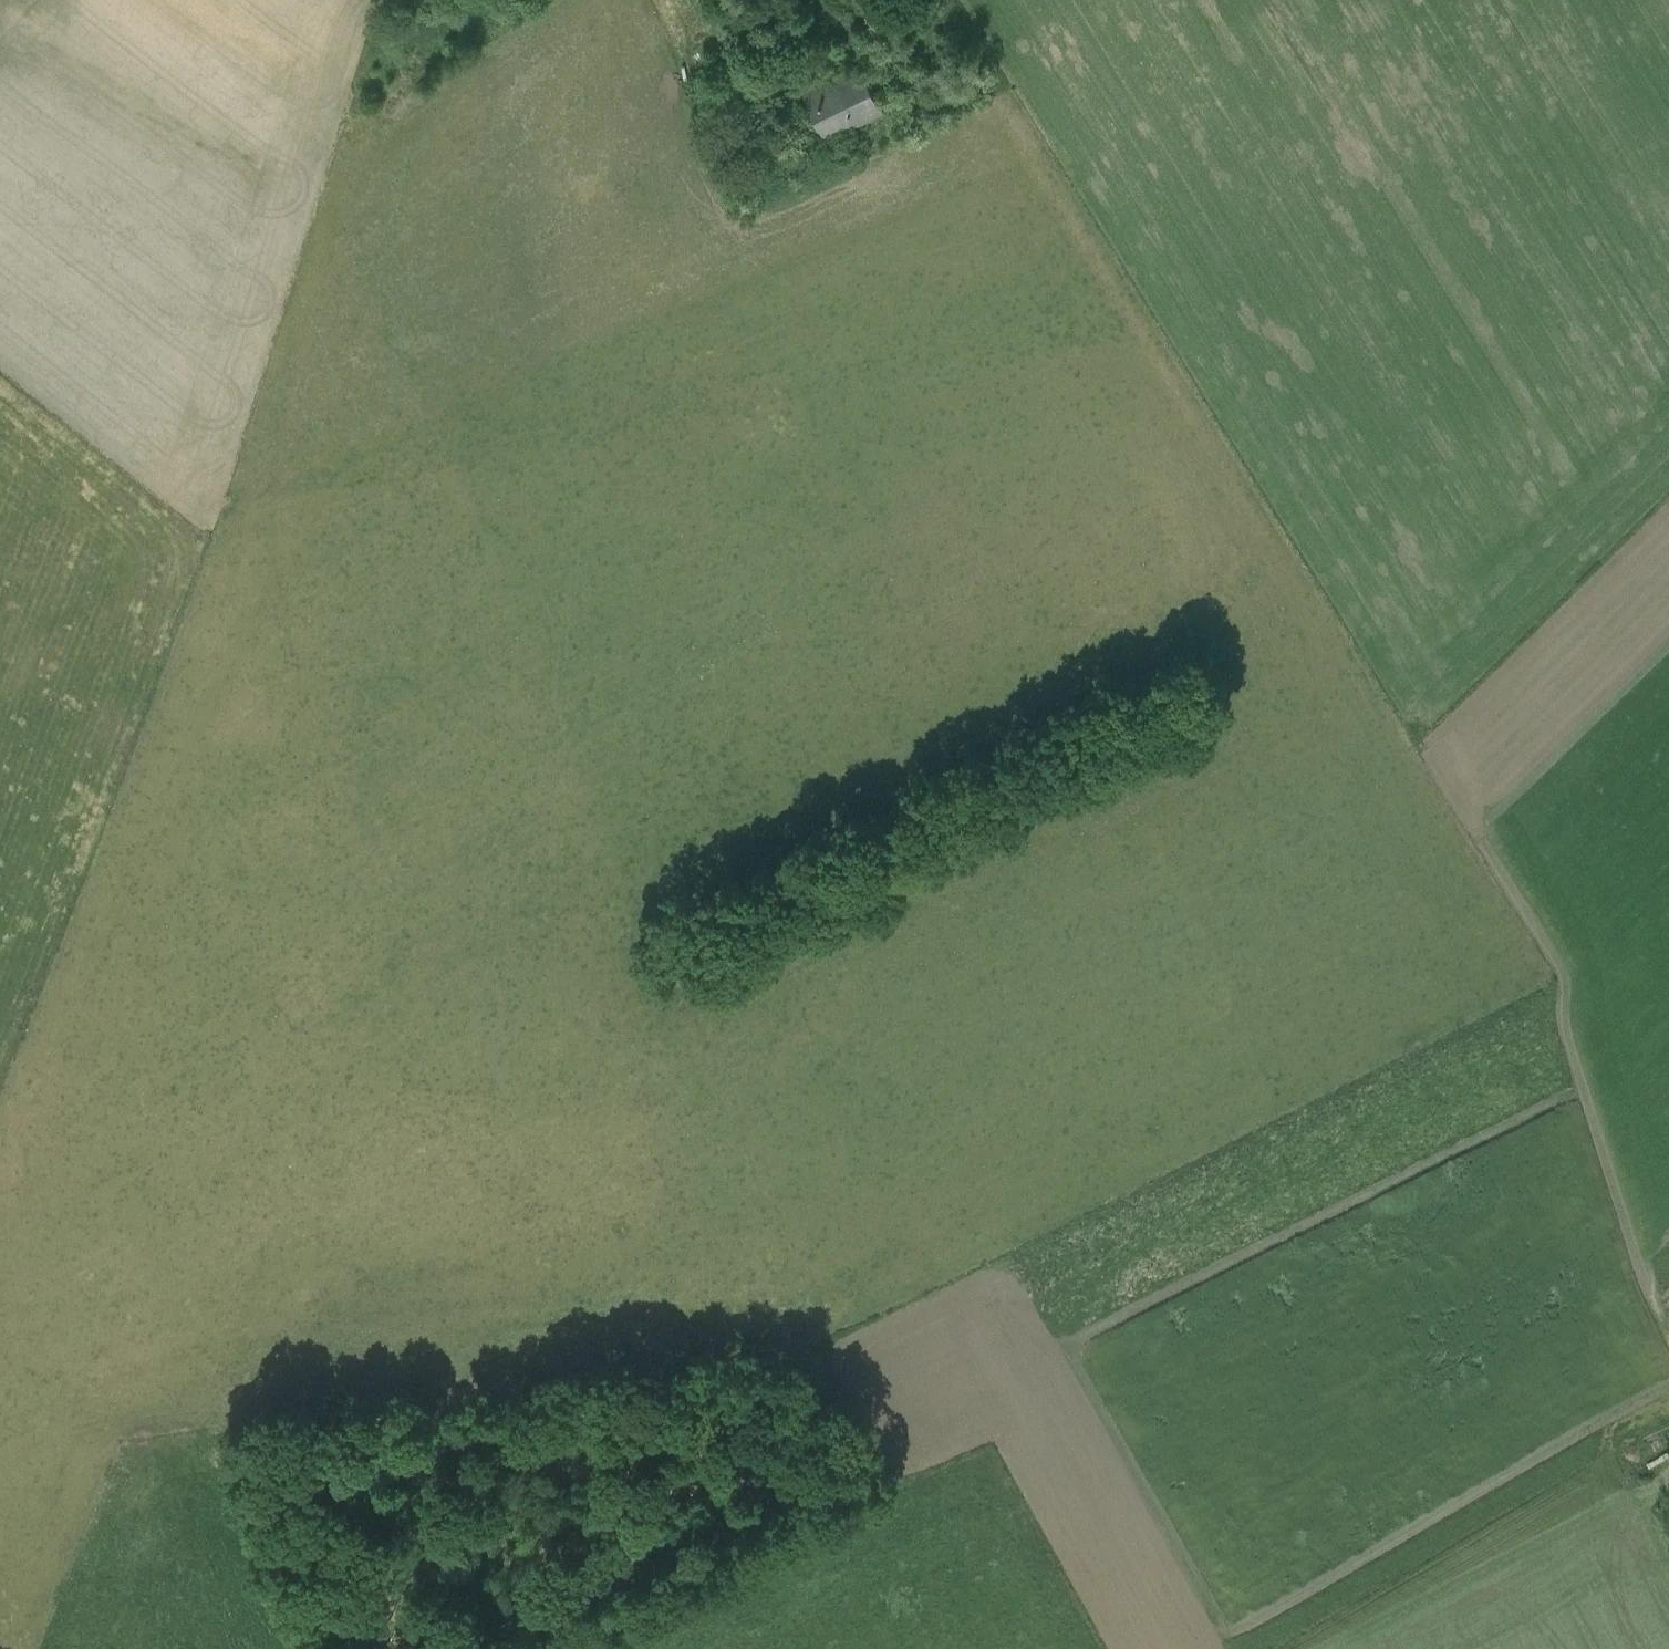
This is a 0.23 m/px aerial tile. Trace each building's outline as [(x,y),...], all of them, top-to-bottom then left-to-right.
[(827,139),(883,112),(860,64),(804,91),(827,139)]
